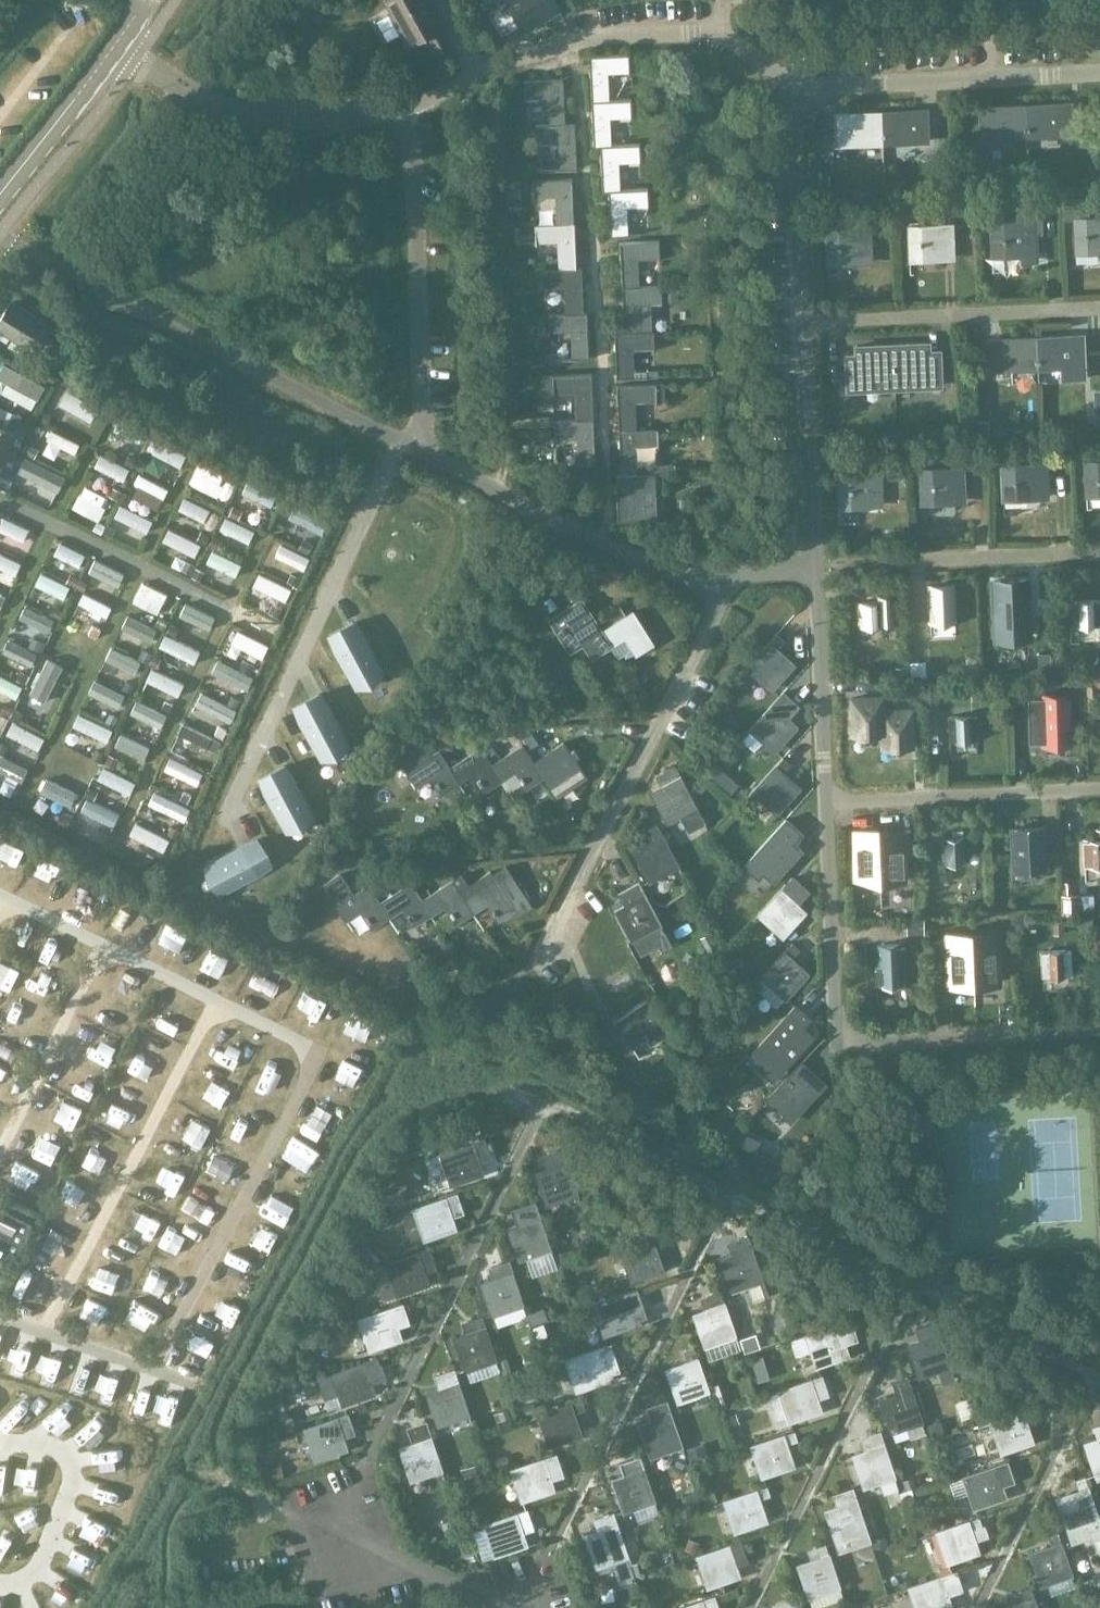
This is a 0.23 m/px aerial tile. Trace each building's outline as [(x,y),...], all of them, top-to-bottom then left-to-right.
[(427,0),(384,0),(409,44),(424,36),(433,53),(451,44),(442,26),(427,0)] [(505,2),(488,12),(496,27),(504,23),(508,30),(518,25),(521,31),(547,17),(543,11),(556,4),(554,0),(504,0),(505,2)] [(628,54),(589,56),(591,101),(609,101),(607,73),(629,72),(628,54)] [(524,98),(546,97),(547,124),(565,123),(563,80),(524,81),(524,98)] [(630,99),(609,101),(591,101),(593,147),(599,147),(599,146),(610,146),(609,118),(631,117),(630,99)] [(1025,104),(1024,104),(1025,137),(1026,137),(1026,136),(1073,134),(1072,118),(1060,119),(1059,103),(1025,105),(1025,104)] [(1023,105),(989,107),(990,138),(1025,136),(1025,137),(1024,104),(1023,104),(1023,105)] [(927,110),(880,112),(882,143),(928,141),(927,110)] [(845,114),(834,114),(835,145),(880,143),(880,144),(881,144),(880,111),(879,111),(879,112),(845,113),(845,114)] [(574,123),(565,123),(547,124),(534,124),(535,142),(557,141),(558,170),(576,169),(574,123)] [(601,191),(608,191),(619,191),(617,162),(640,161),(639,145),(610,146),(599,146),(599,147),(601,191)] [(532,197),(555,196),(556,224),(572,224),(571,178),(531,180),(532,197)] [(647,189),(619,191),(608,191),(610,236),(627,236),(626,206),(647,205),(647,189)] [(995,209),(983,210),(983,222),(989,222),(996,222),(995,209)] [(1071,218),(1073,253),(1074,253),(1074,252),(1099,251),(1099,217),(1071,218)] [(996,222),(989,222),(990,257),(992,257),(992,256),(1020,255),(1020,261),(1030,261),(1030,254),(1037,254),(1035,220),(1034,220),(996,222)] [(574,269),(574,268),(572,224),(556,224),(533,225),(533,242),(556,241),(557,268),(557,269),(574,269)] [(951,224),(906,226),(908,261),(909,261),(909,260),(941,258),(940,237),(952,237),(951,224)] [(869,228),(824,230),(825,266),(827,266),(827,265),(859,263),(859,262),(858,246),(870,245),(869,228)] [(621,289),(638,288),(638,287),(636,260),(659,259),(658,241),(619,243),(621,289)] [(574,269),(557,269),(557,268),(540,269),(540,286),(563,285),(564,313),(564,314),(581,313),(579,268),(574,268),(574,269)] [(638,288),(621,289),(623,332),(623,333),(640,332),(640,331),(651,331),(650,304),(661,304),(660,286),(638,287),(638,288)] [(0,317),(0,331),(33,351),(42,336),(46,339),(47,337),(49,339),(53,332),(51,331),(51,330),(47,327),(49,324),(10,301),(0,317)] [(585,312),(581,313),(564,314),(564,313),(546,314),(547,331),(569,331),(570,359),(587,359),(585,312)] [(640,331),(640,332),(623,333),(623,332),(613,333),(615,379),(632,378),(631,351),(653,350),(653,331),(651,331),(640,331)] [(1069,336),(1035,337),(1036,368),(1060,367),(1061,378),(1083,377),(1082,366),(1081,346),(1070,346),(1069,336)] [(991,370),(1036,368),(1035,337),(1000,339),(1001,354),(990,355),(991,370)] [(925,342),(890,344),(892,387),(940,384),(938,353),(926,354),(925,342)] [(856,357),(843,357),(845,389),(892,387),(890,344),(855,346),(856,357)] [(575,421),(592,420),(590,374),(551,375),(551,393),(574,392),(575,419),(575,421)] [(617,431),(634,430),(634,429),(633,402),(656,401),(655,383),(616,385),(617,431)] [(1091,403),(1091,422),(1099,422),(1099,403),(1091,403)] [(15,432),(21,416),(0,408),(0,470),(15,432)] [(592,420),(575,421),(575,419),(552,420),(553,438),(575,437),(577,466),(594,465),(592,420)] [(657,428),(634,429),(634,430),(617,431),(619,475),(619,476),(636,475),(637,474),(635,446),(658,445),(657,428)] [(1083,462),(1085,496),(1099,495),(1099,461),(1083,462)] [(1047,498),(1046,463),(1000,465),(1002,500),(1047,498)] [(965,502),(963,466),(918,468),(920,504),(965,502)] [(882,505),(880,470),(835,472),(837,507),(882,505)] [(619,475),(614,475),(614,481),(616,522),(632,521),(645,520),(644,492),(653,492),(653,481),(653,473),(637,474),(636,475),(619,476),(619,475)] [(1026,579),(992,581),(993,627),(1010,626),(1011,634),(1028,634),(1026,579)] [(928,626),(954,624),(953,584),(926,585),(928,626)] [(890,644),(889,593),(858,593),(860,644),(890,644)] [(580,599),(549,619),(558,633),(566,647),(582,637),(594,655),(609,645),(600,631),(589,613),(580,599)] [(1097,600),(1071,602),(1072,627),(1099,626),(1097,600)] [(651,643),(631,611),(600,631),(609,645),(624,635),(636,653),(651,643)] [(352,622),(327,635),(351,679),(376,666),(352,622)] [(769,689),(791,665),(783,657),(794,645),(779,631),(746,668),(769,689)] [(1047,654),(1038,654),(1038,670),(1048,670),(1047,654)] [(1082,673),(1083,688),(1099,687),(1099,672),(1082,673)] [(1037,698),(1033,698),(1034,743),(1039,743),(1039,748),(1071,747),(1070,728),(1069,719),(1069,697),(1070,697),(1070,692),(1037,693),(1037,698)] [(317,693),(293,707),(316,751),(341,738),(317,693)] [(779,696),(748,730),(772,752),(794,727),(785,719),(797,706),(782,693),(779,696)] [(850,698),(851,736),(881,735),(881,748),(912,747),(910,709),(881,710),(880,697),(850,698)] [(974,715),(948,716),(949,743),(976,742),(974,715)] [(562,742),(531,761),(541,777),(551,793),(568,783),(583,774),(580,768),(586,764),(569,738),(562,742)] [(527,786),(541,777),(531,761),(521,745),(489,764),(499,779),(516,769),(527,786)] [(448,767),(436,751),(429,756),(423,746),(399,761),(414,786),(416,785),(415,784),(431,774),(442,791),(457,782),(448,767)] [(484,789),(499,779),(489,764),(479,748),(448,767),(457,782),(473,773),(484,789)] [(784,755),(751,792),(775,812),(796,788),(788,781),(800,768),(784,755)] [(283,765),(258,778),(281,823),(306,809),(283,765)] [(662,787),(652,793),(667,821),(682,814),(690,829),(704,821),(675,766),(666,771),(668,777),(659,782),(662,787)] [(800,833),(785,819),(743,865),(757,878),(763,872),(772,881),(800,850),(791,842),(800,833)] [(652,841),(633,851),(648,880),(676,865),(656,825),(646,830),(652,841)] [(1049,848),(1042,848),(1041,827),(1010,829),(1012,870),(1043,868),(1043,861),(1049,861),(1049,848)] [(877,829),(853,831),(855,878),(878,877),(880,877),(878,834),(877,829)] [(1095,832),(1096,840),(1083,841),(1084,865),(1099,864),(1099,832),(1095,832)] [(901,833),(878,834),(880,877),(878,877),(879,882),(903,880),(901,833)] [(965,837),(938,838),(939,865),(966,864),(965,837)] [(256,840),(212,863),(225,888),(270,864),(256,840)] [(459,874),(451,880),(463,898),(462,898),(472,913),(472,912),(487,902),(491,909),(490,910),(493,915),(495,914),(499,920),(515,909),(504,893),(516,885),(504,867),(492,875),(489,871),(466,886),(459,874)] [(339,874),(322,885),(336,905),(345,919),(361,909),(372,926),(388,916),(378,902),(367,885),(352,895),(339,874)] [(787,881),(757,914),(781,936),(803,912),(795,904),(800,899),(792,892),(798,885),(790,878),(787,881)] [(420,900),(421,900),(420,900),(430,915),(445,905),(456,922),(471,913),(462,898),(463,898),(451,880),(420,900)] [(430,915),(420,900),(421,900),(420,900),(409,883),(378,902),(388,916),(402,907),(415,925),(430,915)] [(635,901),(617,911),(632,938),(659,923),(638,884),(629,889),(635,901)] [(707,933),(697,938),(706,956),(716,951),(707,933)] [(994,935),(946,937),(949,984),(996,982),(994,935)] [(806,974),(790,959),(798,950),(790,942),(760,976),(784,998),(806,974)] [(876,986),(903,985),(902,944),(875,945),(876,986)] [(1068,950),(1041,951),(1042,977),(1069,976),(1068,950)] [(647,1001),(615,1021),(624,1036),(631,1047),(645,1038),(649,1044),(651,1043),(667,1033),(647,1001)] [(763,1037),(745,1057),(769,1079),(787,1059),(809,1035),(792,1020),(801,1011),(793,1004),(763,1037)] [(812,1096),(795,1081),(803,1072),(795,1065),(765,1098),(790,1120),(812,1096)] [(479,1172),(472,1151),(485,1147),(482,1138),(440,1152),(450,1182),(479,1172)] [(548,1169),(536,1173),(547,1203),(577,1193),(562,1150),(544,1156),(548,1169)] [(453,1228),(447,1207),(460,1203),(456,1192),(412,1207),(422,1238),(453,1228)] [(520,1223),(509,1227),(509,1228),(519,1258),(534,1253),(549,1248),(535,1205),(534,1203),(515,1209),(520,1223)] [(3,1259),(10,1253),(15,1256),(31,1224),(0,1209),(0,1259),(3,1259)] [(660,1269),(654,1248),(666,1244),(662,1234),(619,1249),(629,1279),(660,1269)] [(730,1255),(720,1259),(731,1289),(746,1284),(752,1302),(768,1296),(761,1278),(747,1236),(737,1239),(726,1243),(730,1255)] [(426,1282),(419,1262),(431,1258),(428,1248),(385,1262),(396,1293),(426,1282)] [(502,1276),(482,1283),(492,1313),(522,1303),(508,1261),(498,1264),(502,1276)] [(635,1289),(592,1303),(603,1334),(633,1323),(630,1313),(643,1308),(636,1288),(635,1289)] [(703,1311),(694,1314),(704,1344),(735,1334),(720,1291),(710,1295),(712,1299),(700,1303),(703,1311)] [(399,1337),(391,1316),(403,1312),(400,1303),(357,1317),(368,1348),(399,1337)] [(475,1331),(454,1338),(464,1369),(495,1358),(481,1316),(471,1319),(475,1331)] [(795,1338),(790,1340),(795,1356),(811,1350),(816,1365),(847,1354),(843,1344),(855,1340),(848,1320),(806,1335),(795,1338)] [(920,1342),(908,1346),(918,1376),(938,1370),(942,1382),(953,1379),(949,1366),(935,1323),(935,1322),(915,1328),(920,1342)] [(608,1344),(565,1358),(575,1388),(605,1378),(609,1377),(608,1371),(616,1368),(608,1344)] [(687,1362),(667,1370),(677,1400),(708,1389),(693,1346),(683,1350),(687,1362)] [(330,1372),(341,1403),(372,1392),(368,1381),(382,1376),(378,1365),(376,1366),(373,1358),(330,1372)] [(767,1369),(755,1373),(757,1382),(770,1378),(767,1369)] [(448,1386),(427,1393),(437,1424),(468,1413),(453,1371),(444,1374),(448,1386)] [(820,1410),(813,1389),(824,1385),(821,1375),(779,1390),(789,1420),(820,1410)] [(895,1396),(881,1401),(891,1431),(921,1422),(907,1378),(897,1381),(891,1383),(895,1396)] [(579,1433),(572,1413),(584,1409),(580,1399),(538,1413),(548,1444),(579,1433)] [(650,1421),(640,1425),(650,1455),(680,1445),(666,1402),(656,1406),(657,1411),(648,1414),(650,1421)] [(1031,1440),(1024,1420),(1036,1416),(1032,1406),(990,1421),(1000,1451),(1031,1440)] [(344,1447),(337,1427),(350,1422),(347,1413),(303,1427),(313,1458),(344,1447)] [(414,1444),(400,1449),(410,1479),(441,1468),(426,1426),(416,1429),(410,1431),(414,1444)] [(793,1465),(786,1444),(797,1440),(794,1430),(751,1445),(762,1475),(793,1465)] [(864,1452),(853,1456),(864,1487),(894,1476),(880,1434),(879,1431),(868,1434),(871,1441),(861,1445),(864,1452)] [(1082,1437),(1095,1474),(1099,1472),(1099,1431),(1082,1437)] [(551,1489),(544,1468),(557,1464),(554,1454),(511,1468),(521,1499),(551,1489)] [(622,1476),(613,1480),(623,1510),(654,1500),(639,1458),(639,1456),(618,1463),(622,1476)] [(973,1506),(1003,1496),(1000,1485),(1012,1481),(1005,1461),(963,1476),(973,1506)] [(1069,1529),(1085,1523),(1091,1540),(1099,1537),(1099,1524),(1098,1519),(1084,1476),(1074,1479),(1079,1492),(1058,1499),(1069,1529)] [(765,1520),(758,1500),(771,1496),(767,1485),(724,1500),(735,1530),(765,1520)] [(836,1507),(826,1510),(836,1542),(856,1536),(859,1544),(869,1540),(866,1532),(852,1489),(842,1492),(844,1497),(834,1500),(836,1507)] [(524,1544),(517,1523),(529,1519),(526,1509),(483,1523),(493,1554),(524,1544)] [(597,1531),(586,1535),(599,1574),(612,1569),(617,1586),(633,1581),(632,1577),(634,1576),(612,1513),(608,1514),(607,1512),(603,1514),(603,1516),(593,1519),(597,1531)] [(977,1551),(970,1530),(982,1526),(978,1516),(935,1531),(946,1562),(977,1551)] [(1051,1547),(1031,1554),(1042,1585),(1072,1574),(1057,1531),(1047,1535),(1051,1547)] [(737,1575),(730,1555),(743,1551),(739,1541),(697,1555),(707,1586),(737,1575)] [(819,1560),(799,1567),(809,1597),(839,1588),(825,1544),(815,1547),(819,1560)] [(916,1607),(945,1607),(949,1607),(944,1594),(959,1588),(953,1571),(908,1587),(916,1607)] [(1007,1607),(1037,1607),(1030,1587),(1020,1590),(1024,1602),(1007,1607)] [(716,1606),(712,1596),(677,1607),(710,1607),(716,1606)] [(797,1599),(787,1602),(789,1607),(800,1607),(797,1599)]
